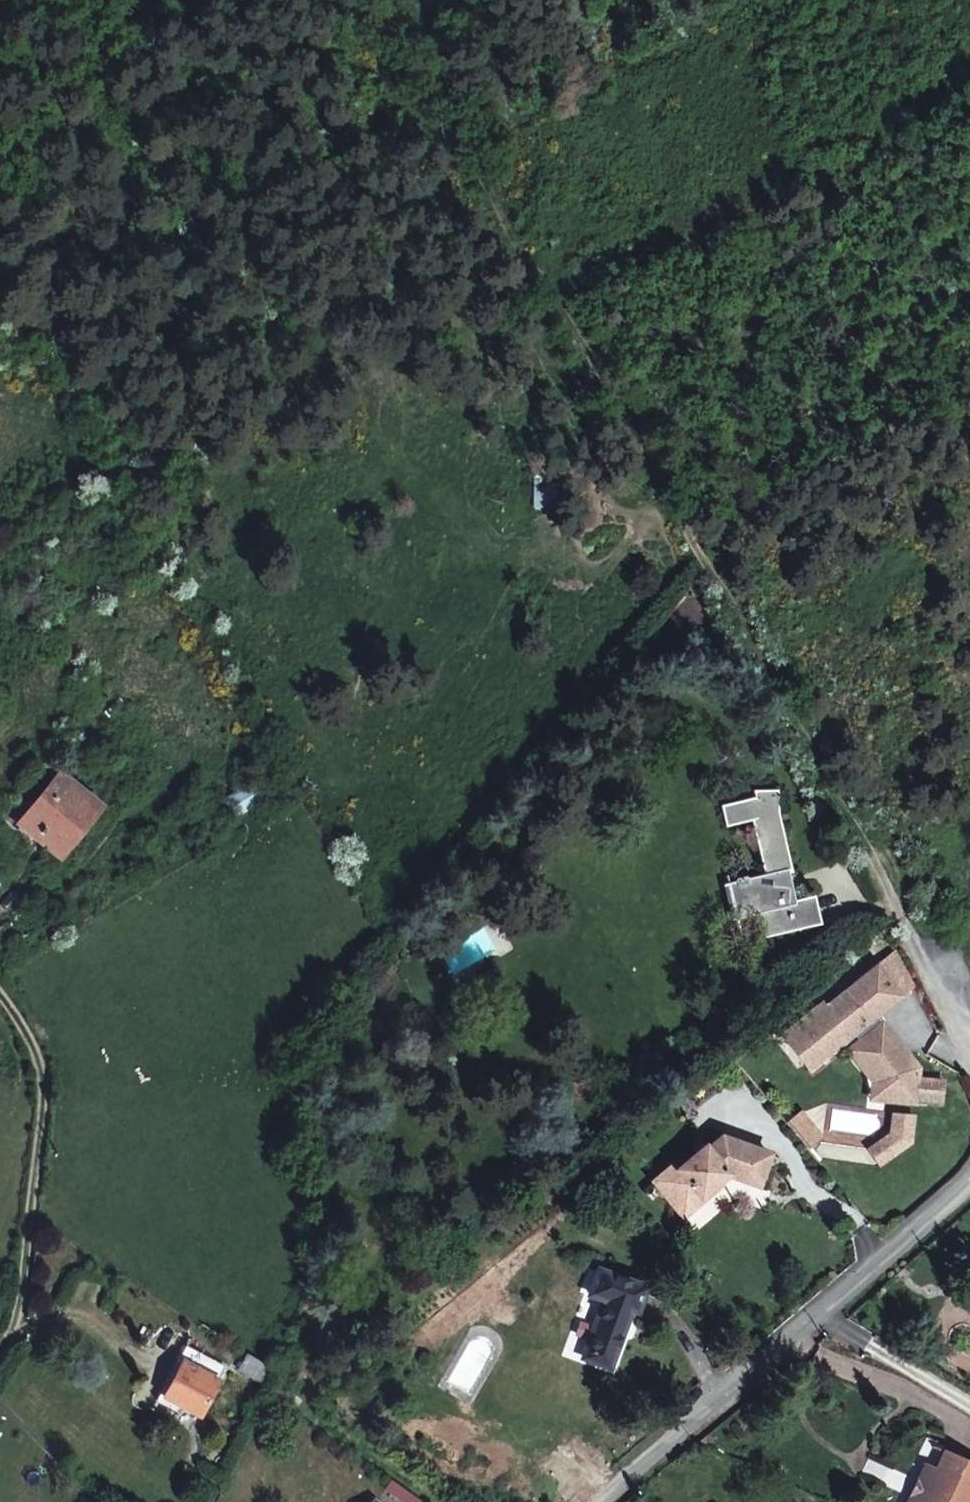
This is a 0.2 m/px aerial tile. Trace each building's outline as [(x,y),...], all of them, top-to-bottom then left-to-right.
[(762,912),(767,935),(828,922),(823,896),(793,902),(788,875),(799,871),(788,807),(791,788),(760,794),(762,803),(727,810),(730,827),(755,822),(768,880),(735,887),(741,916),(762,912)] [(33,887),(82,909),(111,853),(61,829),(33,887)] [(746,940),(767,935),(762,912),(741,916),(746,940)] [(879,1019),(904,1000),(881,970),(829,1010),(826,1006),(784,1038),(804,1065),(819,1055),(823,1062),(855,1037),(861,1044),(854,1049),(870,1069),(876,1065),(888,1080),(884,1104),(914,1109),(919,1073),(879,1019)] [(871,1102),(884,1104),(888,1080),(876,1065),(870,1069),(854,1049),(849,1053),(873,1085),(871,1102)] [(809,1072),(823,1062),(819,1055),(804,1065),(809,1072)] [(912,1121),(892,1118),(889,1137),(865,1152),(876,1170),(907,1148),(912,1121)] [(750,1188),(761,1156),(718,1139),(694,1159),(690,1154),(670,1171),(666,1166),(646,1183),(674,1216),(696,1200),(694,1198),(718,1177),(750,1188)] [(632,1321),(638,1323),(645,1302),(600,1288),(592,1314),(605,1318),(587,1376),(612,1384),(632,1321)] [(180,1364),(185,1367),(166,1407),(205,1427),(229,1372),(187,1349),(180,1364)] [(263,1386),(271,1368),(245,1352),(238,1366),(263,1386)] [(948,1455),(942,1468),(935,1469),(919,1501),(969,1501),(969,1465),(948,1455)]
